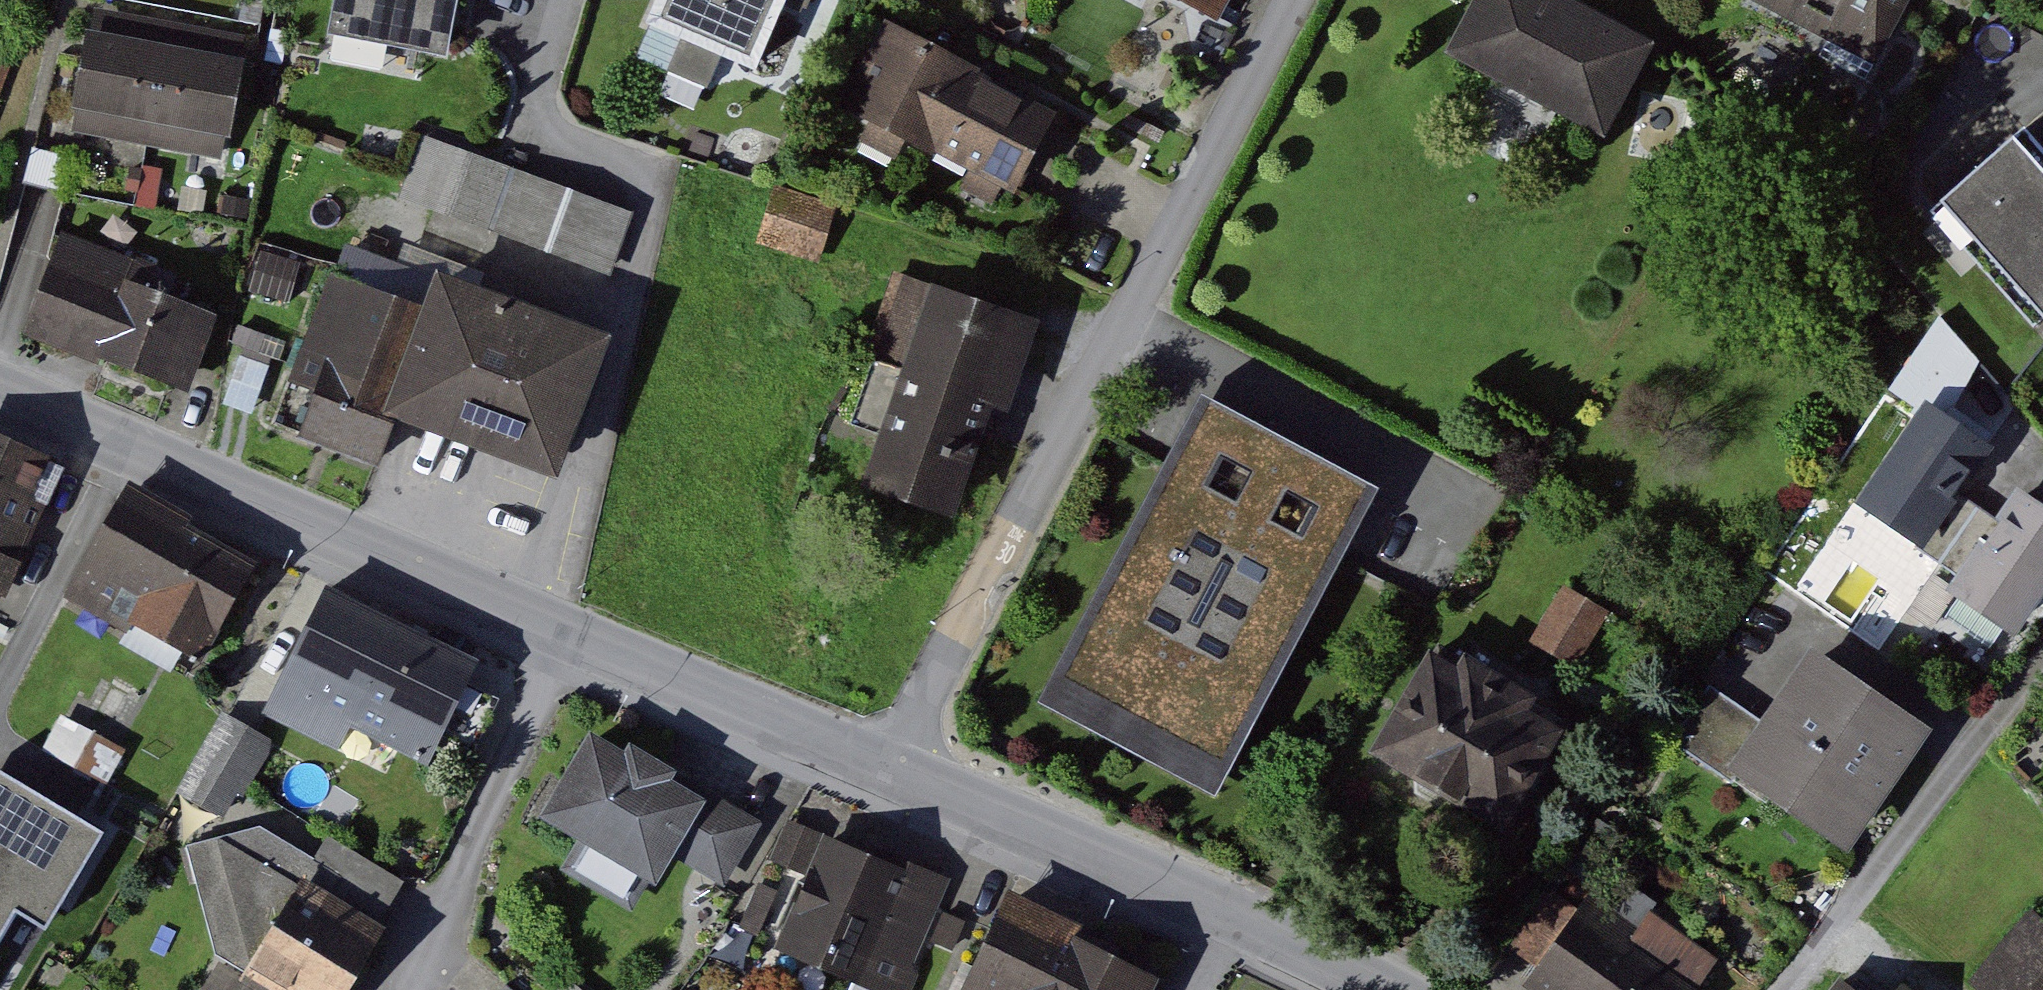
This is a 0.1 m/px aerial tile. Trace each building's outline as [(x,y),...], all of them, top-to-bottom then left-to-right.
[(399,39),(461,51),(470,0),(348,0),(342,28),(348,29),(343,55),(394,64),(399,39)] [(662,19),(771,65),(797,1),(817,9),(821,0),(670,0),(662,19)] [(1228,9),(1233,0),(1211,0),(1228,9)] [(1672,38),(1599,0),(1491,0),(1463,53),(1621,136),(1672,38)] [(1929,0),(1791,0),(1899,56),(1929,0)] [(183,16),(105,1),(80,126),(158,142),(183,16)] [(263,32),(183,16),(158,142),(238,157),(263,32)] [(1073,114),(907,20),(858,108),(1024,201),(1073,114)] [(649,27),(638,54),(712,84),(723,57),(649,27)] [(0,33),(0,94),(18,39),(0,33)] [(2024,129),(1939,205),(2031,307),(2042,296),(2042,150),(2024,129)] [(637,209),(432,133),(410,192),(615,268),(637,209)] [(836,199),(787,182),(767,238),(817,255),(836,199)] [(229,295),(71,237),(36,330),(194,389),(229,295)] [(262,247),(254,287),(293,295),(301,254),(262,247)] [(624,330),(454,268),(440,306),(402,411),(416,416),(572,473),(624,330)] [(865,414),(899,425),(881,478),(984,514),(1051,317),(907,268),(878,351),(886,354),(865,414)] [(402,411),(440,306),(346,271),(291,423),(399,462),(416,416),(402,411)] [(1410,483),(1211,382),(1043,708),(1242,809),(1410,483)] [(2008,441),(1938,394),(1864,503),(1934,550),(2008,441)] [(67,470),(0,439),(0,573),(17,581),(67,470)] [(2030,489),(1969,582),(2033,625),(2042,610),(2042,498),(2030,489)] [(210,661),(260,561),(124,492),(73,592),(210,661)] [(1619,608),(1576,584),(1544,639),(1587,664),(1619,608)] [(436,766),(485,668),(327,591),(266,713),(342,751),(354,726),(436,766)] [(1944,727),(1828,646),(1776,721),(1720,683),(1685,734),(1774,796),(1778,791),(1860,847),(1944,727)] [(1521,827),(1581,724),(1451,649),(1391,752),(1521,827)] [(103,772),(119,737),(61,711),(45,747),(103,772)] [(273,737),(225,711),(181,790),(229,816),(273,737)] [(745,877),(775,824),(601,727),(554,811),(593,833),(577,861),(647,900),(663,872),(676,879),(693,848),(745,877)] [(0,762),(0,947),(23,908),(56,928),(115,830),(0,762)] [(190,848),(225,955),(287,989),(350,989),(400,903),(411,883),(333,839),(322,859),(265,827),(190,848)] [(911,977),(961,886),(858,830),(808,921),(911,977)] [(1627,881),(1552,983),(1561,989),(1721,989),(1740,964),(1627,881)] [(1174,961),(1026,893),(981,989),(1160,989),(1174,961)] [(2042,909),(1981,974),(1997,989),(2042,989),(2042,909)] [(577,972),(563,989),(599,989),(577,972)] [(1857,977),(1847,989),(1875,989),(1857,977)]
